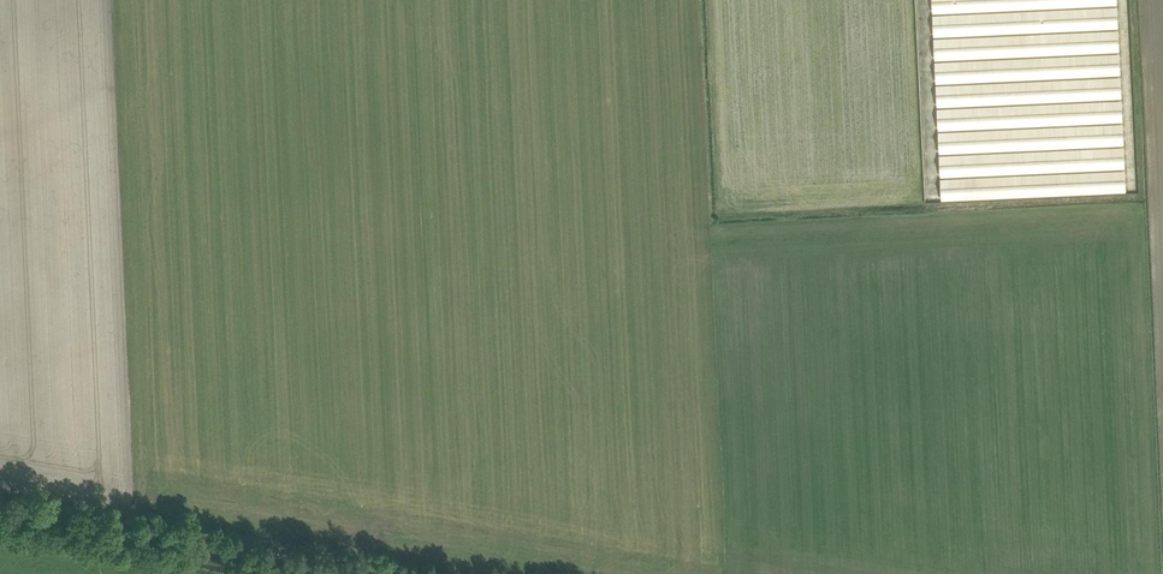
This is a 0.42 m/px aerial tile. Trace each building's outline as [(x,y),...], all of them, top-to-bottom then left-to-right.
[(1118,3),(1118,0),(933,0),(933,12),(1118,3)] [(1118,6),(933,14),(934,35),(1118,27),(1118,6)] [(935,59),(1120,50),(1119,29),(934,38),(935,59)] [(1120,53),(935,61),(936,82),(1121,73),(1120,53)] [(937,105),(1122,97),(1121,76),(937,85),(937,105)] [(1122,99),(938,108),(939,129),(1123,121),(1122,99)] [(940,152),(1124,144),(1123,123),(939,131),(940,152)] [(1124,146),(940,155),(941,175),(1125,167),(1124,146)] [(942,199),(1126,190),(1125,169),(941,178),(942,199)]
